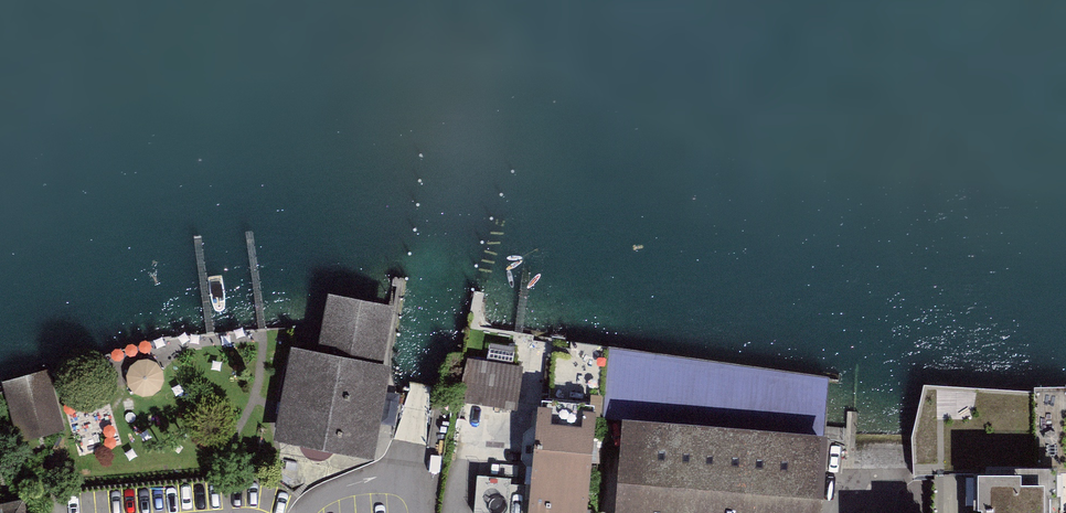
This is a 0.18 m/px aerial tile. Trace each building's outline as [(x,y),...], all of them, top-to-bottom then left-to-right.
[(312,355),(288,351),(274,442),(371,457),(385,368),(374,366),(382,312),(320,302),(312,355)] [(162,381),(162,375),(160,370),(157,365),(152,362),(146,361),(140,361),(135,364),(131,368),(129,373),(129,379),(130,384),(132,388),(136,392),(141,394),(147,394),(152,393),(156,390),(160,386),(162,381)] [(4,385),(19,445),(65,433),(50,373),(4,385)] [(468,374),(467,420),(519,422),(521,376),(468,374)] [(521,512),(528,512),(589,512),(602,386),(591,384),(588,411),(552,407),(554,391),(534,389),(521,512)] [(820,437),(625,423),(619,512),(814,512),(820,437)] [(1043,478),(1021,479),(1021,468),(976,469),(977,502),(984,502),(984,512),(1044,512),(1043,478)] [(19,486),(0,490),(0,512),(26,512),(19,486)]
